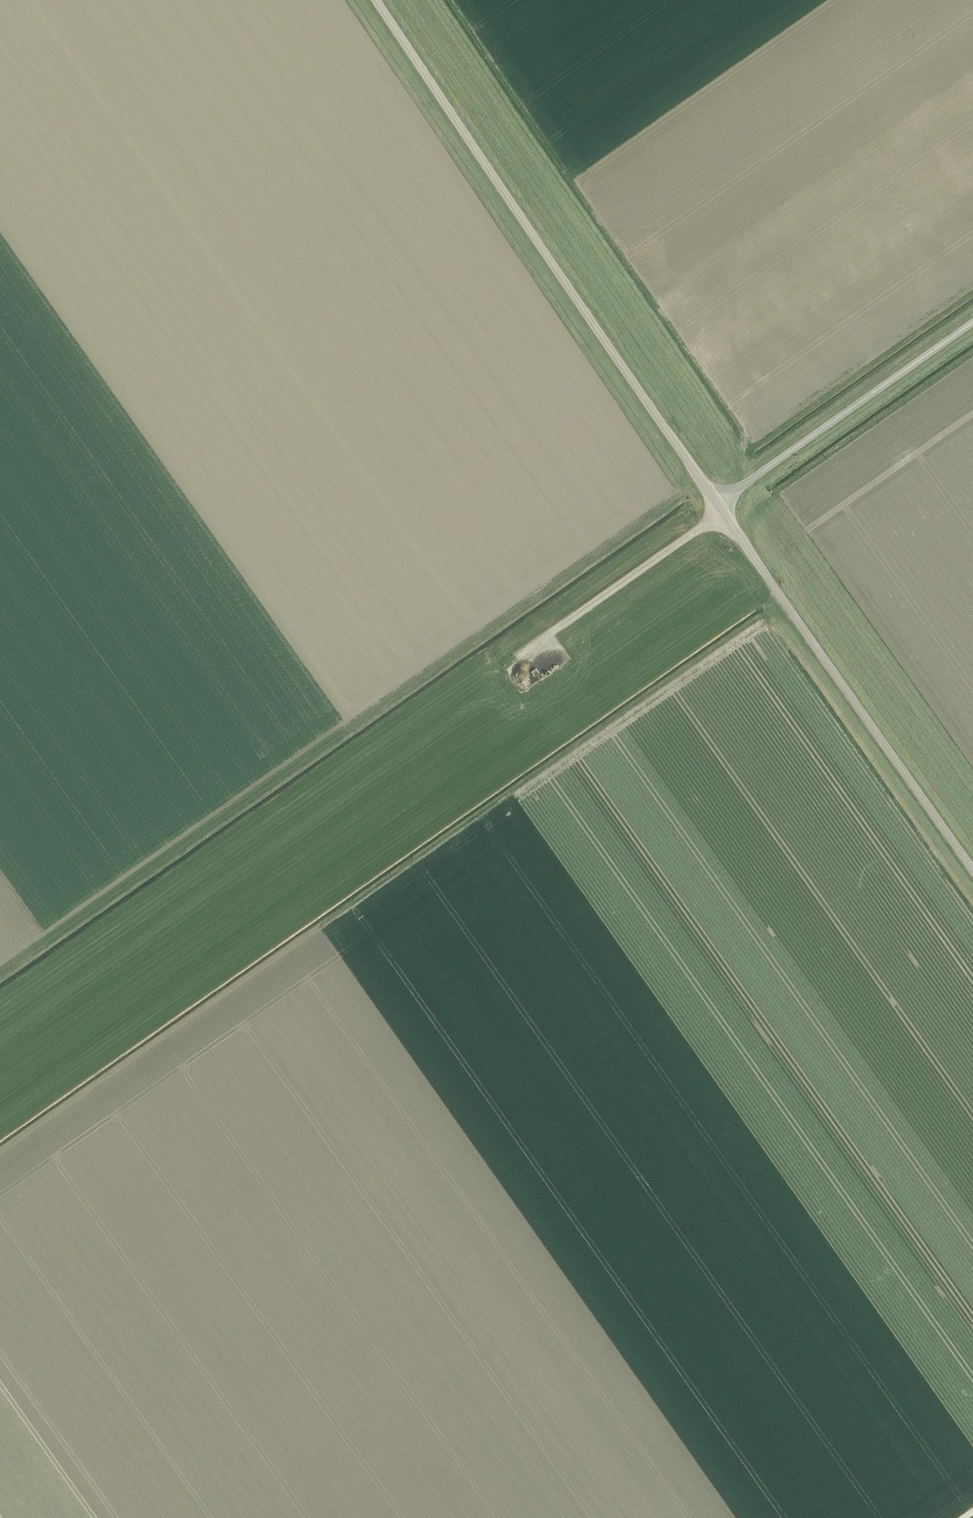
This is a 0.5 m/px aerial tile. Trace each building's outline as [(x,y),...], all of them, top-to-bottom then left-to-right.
[(534,631),(545,624),(539,613),(527,621),(534,631)] [(540,648),(532,652),(536,660),(543,656),(547,663),(561,656),(551,638),(546,641),(547,644),(539,648),(540,648)]
